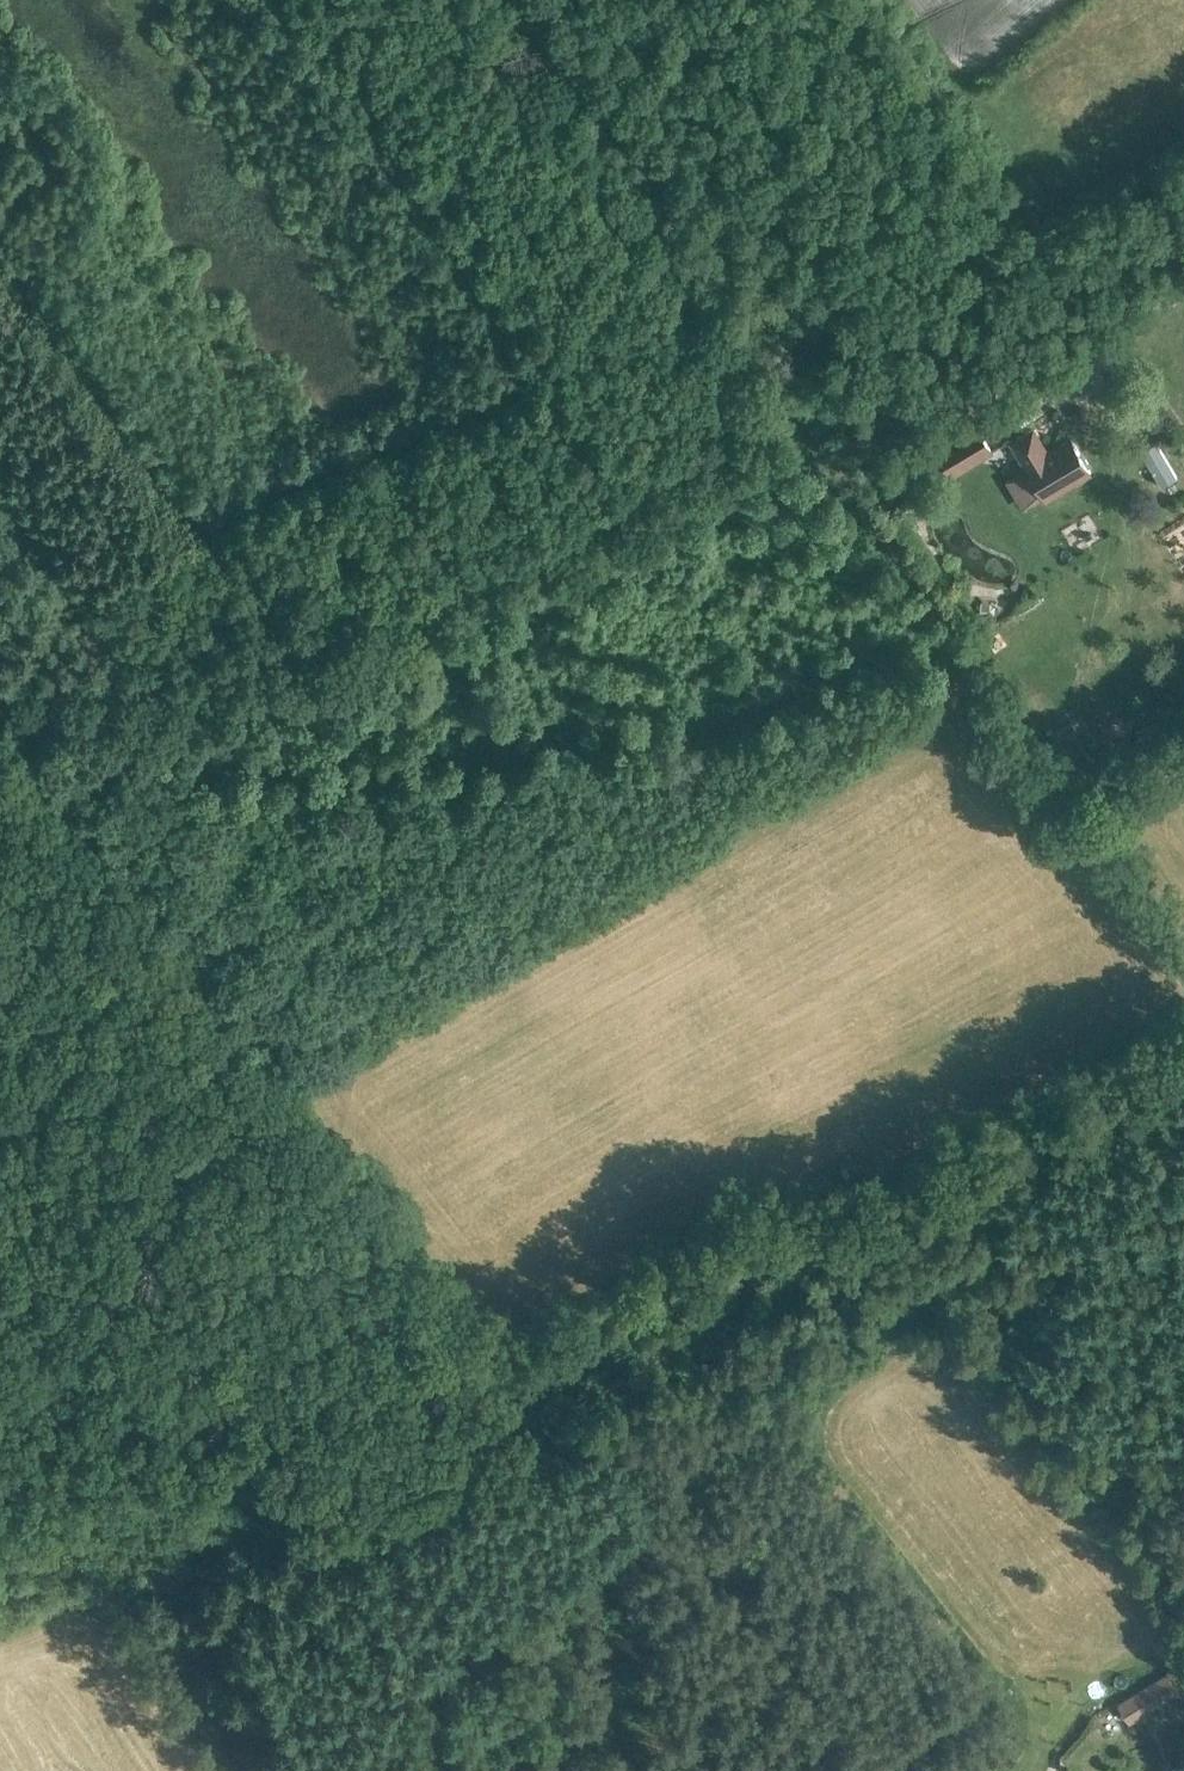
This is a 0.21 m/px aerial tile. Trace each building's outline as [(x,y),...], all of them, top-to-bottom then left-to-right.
[(1012,409),(1019,419),(1040,406),(1034,396),(1012,409)] [(992,451),(982,433),(978,427),(937,452),(951,475),(992,451)] [(1045,499),(1090,472),(1071,439),(1047,453),(1033,430),(1012,443),(1045,499)] [(1052,744),(1087,791),(1107,776),(1072,729),(1052,744)] [(1150,1684),(1133,1694),(1146,1714),(1162,1704),(1150,1684)]
